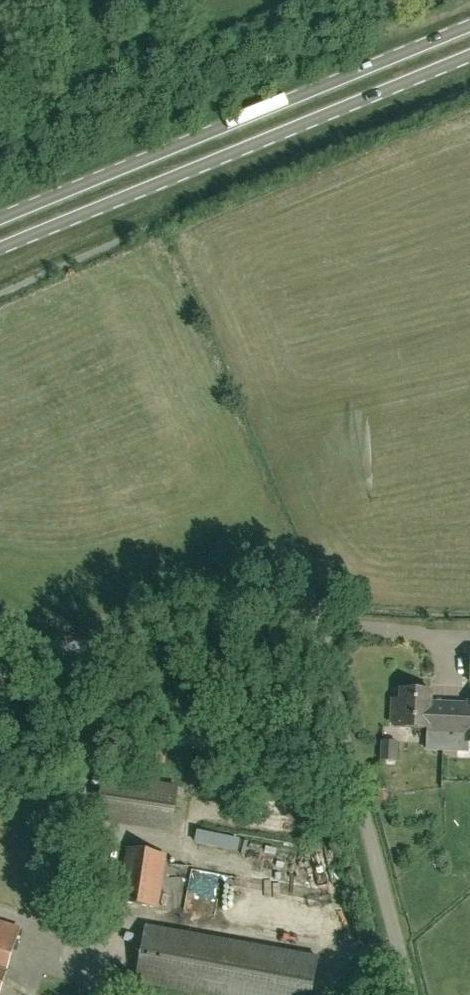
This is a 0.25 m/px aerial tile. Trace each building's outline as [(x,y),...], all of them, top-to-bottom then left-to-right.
[(444,752),(446,704),(431,703),(432,691),(402,690),(401,700),(394,700),(393,723),(400,724),(400,728),(432,730),(431,751),(444,752)] [(446,704),(444,752),(462,753),(463,742),(469,743),(469,705),(446,704)] [(398,742),(383,742),(382,761),(397,761),(398,742)] [(171,832),(177,789),(178,788),(104,777),(98,822),(171,832)] [(166,856),(127,850),(119,902),(158,908),(166,856)] [(0,923),(0,994),(21,930),(0,923)] [(319,960),(146,927),(136,982),(204,994),(312,994),(319,960)]
